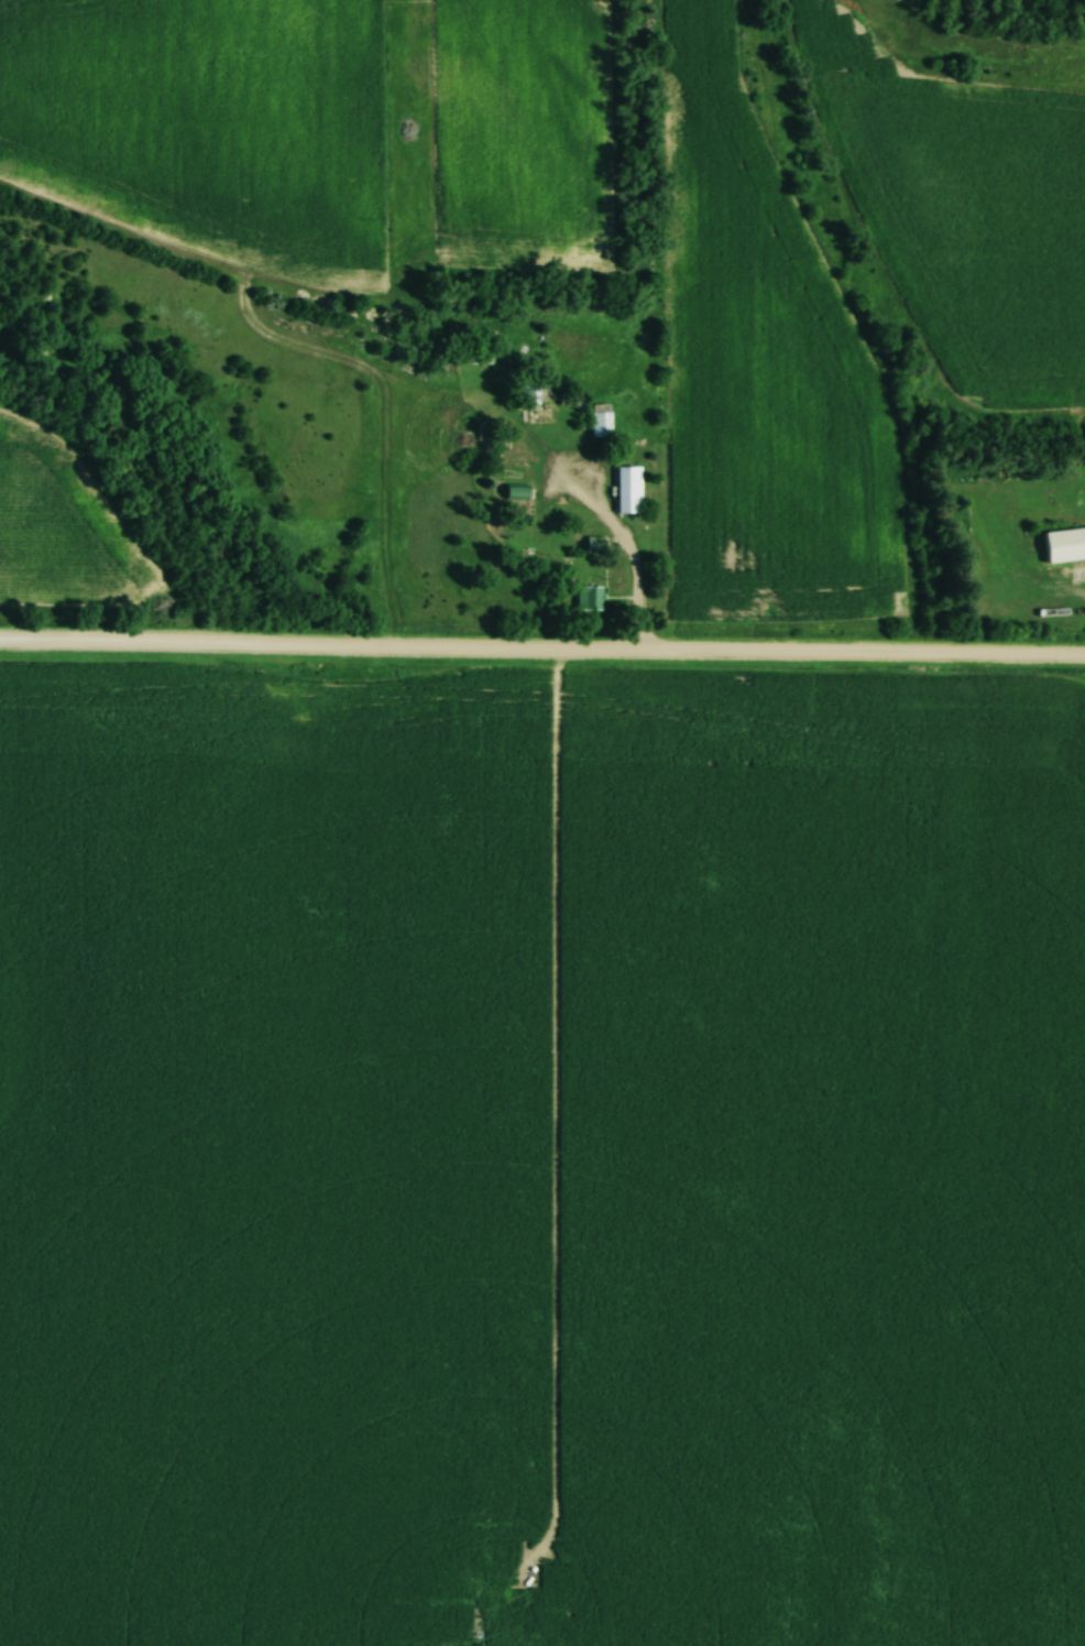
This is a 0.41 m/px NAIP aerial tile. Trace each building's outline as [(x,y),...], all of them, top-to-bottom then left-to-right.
[(517,380),(517,404),(544,404),(544,380),(517,380)] [(582,407),(582,396),(558,395),(558,407),(582,407)] [(588,437),(607,437),(607,412),(588,412),(588,437)] [(616,511),(615,465),(638,465),(638,511),(616,511)] [(1045,533),(1084,527),(1084,555),(1049,559),(1045,533)] [(599,610),(599,587),(575,587),(575,610),(599,610)]
